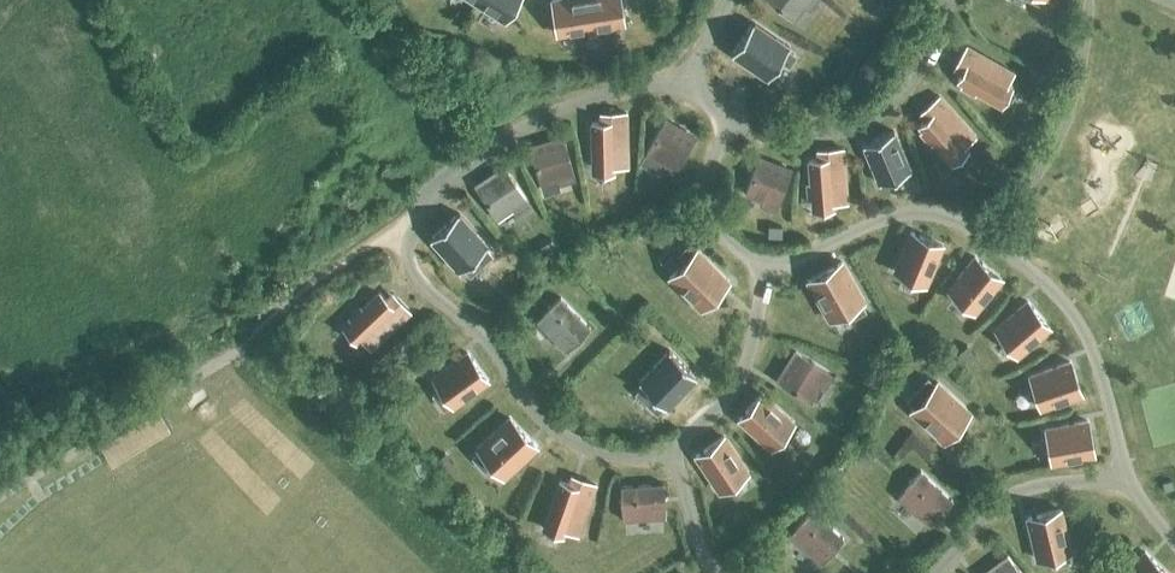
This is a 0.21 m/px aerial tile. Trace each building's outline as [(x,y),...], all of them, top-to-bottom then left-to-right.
[(476,1),(504,19),(516,0),(477,0),(476,1)] [(557,33),(590,28),(586,0),(552,0),(557,33)] [(590,28),(623,23),(619,0),(586,0),(590,28)] [(793,18),(804,5),(808,8),(815,0),(770,0),(793,18)] [(883,6),(876,17),(884,22),(890,10),(883,6)] [(781,45),(783,42),(747,18),(725,50),(761,75),(774,55),(782,61),(789,51),(781,45)] [(1016,71),(967,43),(954,67),(962,72),(957,80),(1003,106),(1014,86),(1009,83),(1016,71)] [(977,135),(939,93),(919,111),(925,118),(917,125),(953,165),(970,149),(966,144),(977,135)] [(629,166),(628,110),(600,111),(600,120),(591,120),(592,173),(615,173),(615,167),(629,166)] [(676,169),(695,136),(665,119),(646,152),(661,161),(658,166),(672,174),(675,168),(676,169)] [(558,177),(559,183),(574,179),(573,173),(563,136),(530,146),(541,182),(558,177)] [(892,176),(893,182),(908,179),(907,173),(908,173),(899,136),(866,143),(874,180),(892,176)] [(848,202),(844,145),(816,147),(817,157),(807,157),(811,211),(834,209),(834,203),(848,202)] [(777,205),(791,169),(760,157),(746,192),(762,199),(760,204),(775,210),(777,204),(777,205)] [(504,168),(478,184),(503,220),(519,210),(525,219),(535,213),(528,203),(525,198),(504,168)] [(489,244),(460,212),(429,239),(459,272),(477,255),(484,262),(492,254),(486,247),(489,244)] [(785,224),(770,224),(771,236),(785,235),(785,224)] [(944,243),(909,228),(891,271),(926,286),(944,243)] [(544,236),(537,239),(540,246),(547,243),(544,236)] [(701,311),(731,280),(697,246),(694,249),(688,243),(677,254),(684,261),(667,277),(701,311)] [(975,313),(1005,277),(975,253),(945,289),(975,313)] [(866,300),(842,259),(805,280),(828,320),(849,308),(854,317),(866,310),(862,302),(866,300)] [(371,349),(411,311),(392,291),(386,297),(379,290),(341,325),(357,342),(361,339),(371,349)] [(565,292),(536,321),(570,353),(583,342),(575,334),(593,318),(565,292)] [(1017,357),(1052,326),(1028,298),(1026,299),(992,328),(1017,357)] [(664,405),(666,407),(697,376),(669,349),(638,381),(655,397),(648,404),(657,412),(664,405)] [(453,407),(490,380),(468,350),(431,376),(439,388),(432,393),(443,408),(450,403),(453,407)] [(824,387),(832,374),(827,371),(828,370),(795,350),(778,379),(810,399),(819,384),(824,387)] [(1039,410),(1084,394),(1071,358),(1027,374),(1039,410)] [(943,442),(973,411),(937,378),(934,381),(928,376),(919,386),(926,392),(909,410),(943,442)] [(796,421),(761,391),(737,419),(772,449),(796,421)] [(100,442),(112,461),(170,425),(159,406),(100,442)] [(539,446),(510,414),(474,447),(478,450),(472,456),(484,470),(492,463),(505,477),(539,446)] [(1047,467),(1084,458),(1076,425),(1039,434),(1043,451),(1037,452),(1041,468),(1047,466),(1047,467)] [(751,472),(725,433),(693,455),(719,493),(751,472)] [(866,447),(858,458),(866,464),(873,454),(866,447)] [(898,495),(929,523),(952,498),(921,470),(898,495)] [(579,535),(598,482),(571,473),(568,481),(559,477),(541,527),(564,535),(565,531),(579,535)] [(663,484),(621,486),(623,521),(667,519),(663,484)] [(1073,551),(1062,506),(1025,515),(1036,560),(1050,556),(1052,565),(1071,561),(1069,552),(1073,551)] [(813,510),(789,536),(821,564),(844,538),(813,510)] [(1144,548),(1120,572),(1171,572),(1144,548)] [(985,572),(1020,572),(1009,557),(985,572)] [(763,569),(768,572),(780,572),(782,570),(771,560),(763,569)]
